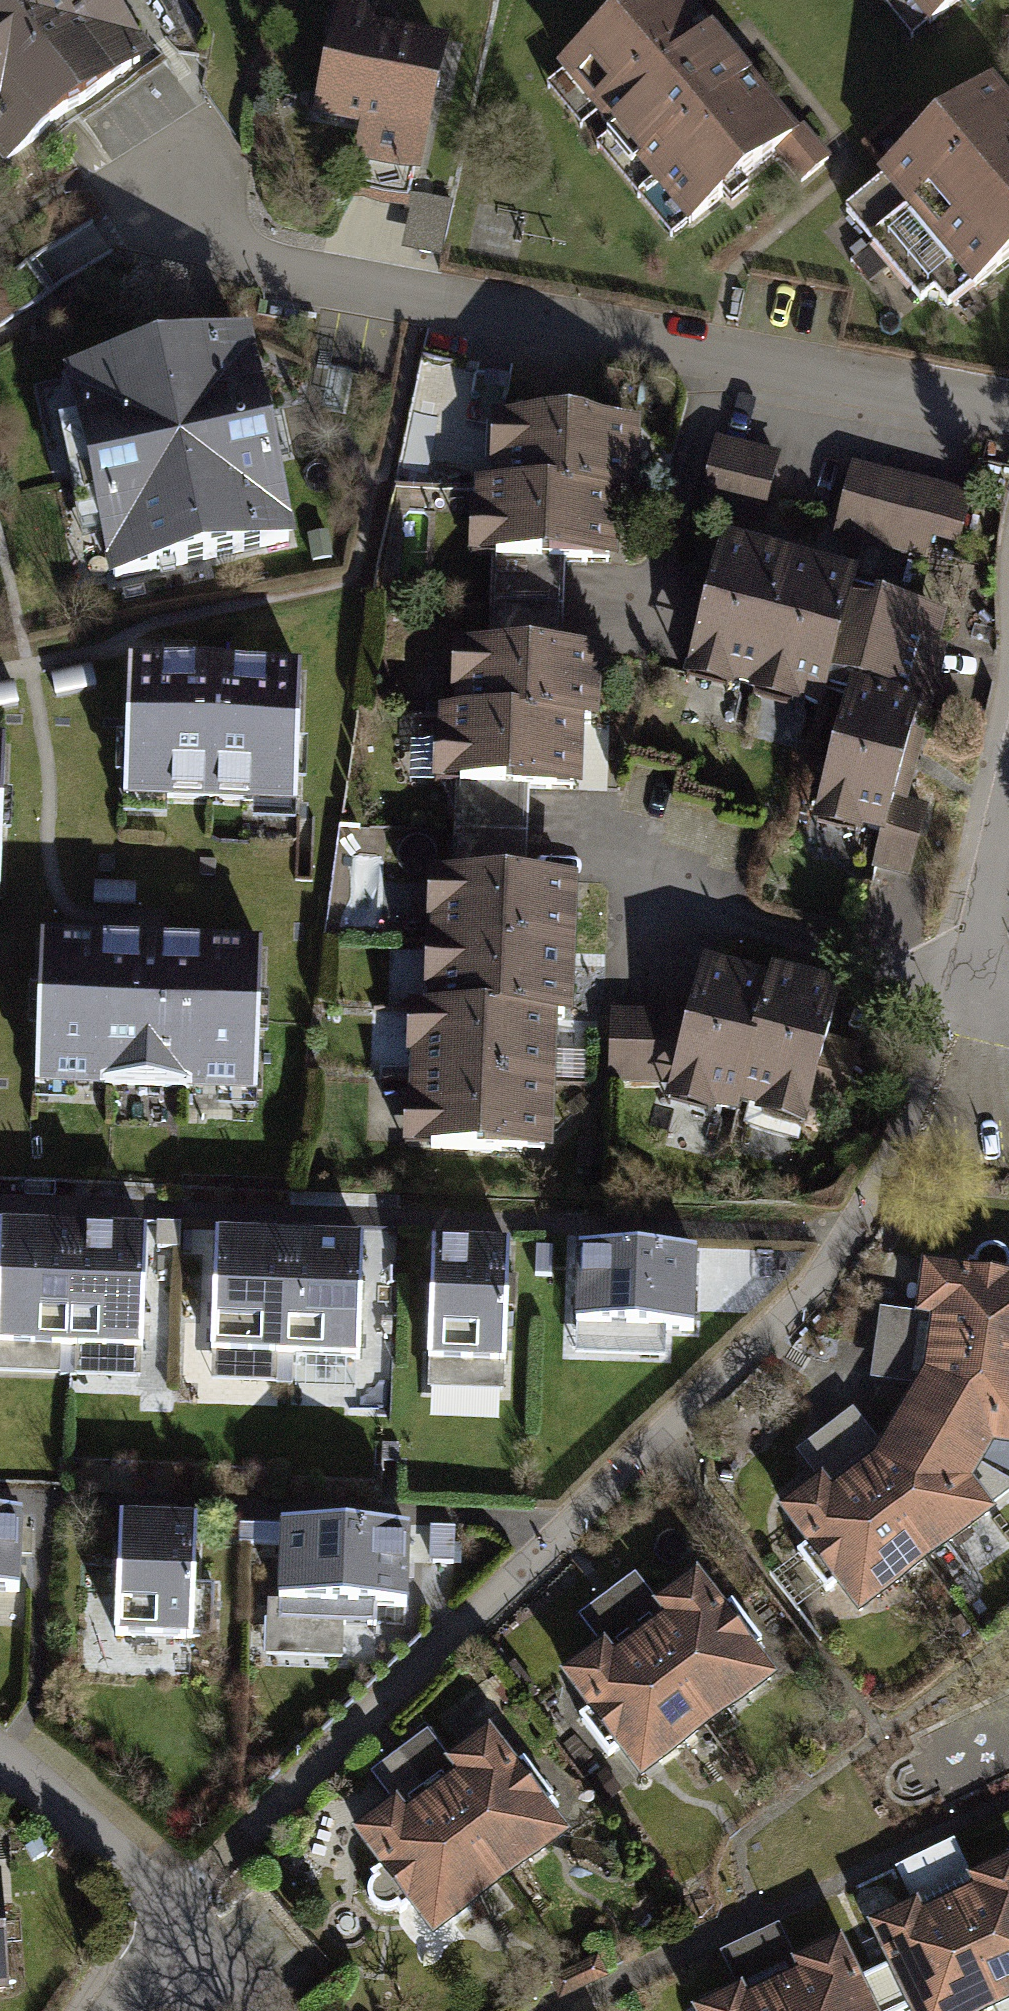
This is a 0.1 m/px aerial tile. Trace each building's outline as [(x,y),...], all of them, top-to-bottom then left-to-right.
[(4,181),(156,65),(107,0),(0,0),(0,176),(4,181)] [(365,0),(340,0),(317,105),(363,115),(355,154),(423,168),(452,33),(375,17),(378,3),(365,0)] [(557,66),(688,222),(771,152),(800,187),(829,163),(692,0),(636,0),(557,66)] [(932,22),(958,0),(914,0),(932,22)] [(876,188),(969,300),(1008,267),(1008,115),(990,93),(876,188)] [(419,197),(413,253),(447,256),(453,200),(419,197)] [(255,344),(70,383),(113,590),(298,552),(255,344)] [(640,422),(493,417),(490,485),(621,489),(637,490),(640,422)] [(777,452),(717,435),(699,501),(759,518),(777,452)] [(968,492),(850,459),(831,531),(925,556),(932,531),(956,537),(968,492)] [(490,485),(474,485),(472,552),(490,553),(564,555),(619,557),(621,489),(490,485)] [(795,555),(727,536),(688,678),(757,696),(795,555)] [(564,555),(490,553),(487,644),(561,647),(564,555)] [(864,573),(795,555),(757,696),(825,715),(834,682),(859,592),(864,573)] [(952,617),(859,592),(834,682),(857,688),(924,707),(927,708),(952,617)] [(487,644),(456,643),(454,711),(585,715),(601,716),(603,648),(561,647),(487,644)] [(302,669),(131,664),(127,819),(298,824),(302,669)] [(934,816),(897,806),(924,707),(857,688),(818,830),(885,848),(876,879),(914,889),(934,816)] [(454,711),(438,710),(435,778),(455,779),(529,781),(582,783),(585,715),(454,711)] [(529,781),(455,779),(452,871),(526,874),(529,781)] [(431,871),(429,940),(575,945),(578,875),(526,874),(452,871),(431,871)] [(259,942),(39,936),(35,1091),(255,1097),(259,942)] [(429,940),(427,1010),(558,1014),(573,1014),(575,945),(429,940)] [(706,970),(692,1024),(619,1022),(617,1091),(673,1092),(667,1111),(736,1130),(738,1123),(775,989),(706,970)] [(845,1000),(777,981),(775,989),(738,1123),(806,1141),(845,1000)] [(411,1009),(409,1079),(555,1084),(558,1014),(427,1010),(411,1009)] [(409,1079),(407,1148),(553,1153),(555,1084),(409,1079)] [(0,1233),(0,1371),(137,1379),(144,1240),(0,1233)] [(364,1247),(220,1241),(215,1381),(297,1385),(297,1399),(358,1402),(364,1247)] [(883,1326),(1008,1344),(1008,1257),(923,1245),(915,1296),(888,1292),(883,1326)] [(510,1253),(435,1252),(433,1391),(508,1392),(510,1253)] [(696,1258),(583,1254),(580,1328),(693,1332),(696,1258)] [(900,1400),(980,1444),(990,1428),(1008,1430),(1008,1344),(883,1326),(878,1360),(918,1367),(900,1400)] [(980,1444),(900,1400),(881,1435),(854,1401),(827,1423),(924,1546),(992,1493),(969,1463),(980,1444)] [(814,1468),(775,1498),(855,1599),(924,1546),(827,1423),(797,1446),(814,1468)] [(0,1517),(0,1592),(16,1593),(19,1518),(0,1517)] [(193,1521),(119,1520),(117,1637),(191,1639),(193,1521)] [(415,1537),(284,1529),(280,1598),(411,1606),(415,1537)] [(645,1564),(618,1585),(714,1709),(783,1655),(703,1554),(662,1586),(645,1564)] [(605,1630),(566,1661),(646,1762),(714,1709),(618,1585),(588,1609),(605,1630)] [(436,1726),(409,1747),(506,1870),(574,1817),(495,1715),(453,1747),(436,1726)] [(396,1792),(357,1822),(437,1924),(506,1870),(409,1747),(379,1770),(396,1792)] [(928,1847),(1000,1995),(1008,1991),(1008,1843),(970,1862),(956,1834),(928,1847)] [(869,1911),(918,2010),(967,2010),(1000,1995),(928,1847),(899,1861),(913,1890),(869,1911)] [(0,1873),(0,1991),(12,1990),(6,1872),(0,1873)] [(753,1932),(791,2010),(883,2010),(841,1925),(795,1947),(781,1919),(753,1932)] [(694,1996),(702,2010),(791,2010),(753,1932),(724,1946),(738,1975),(694,1996)]
